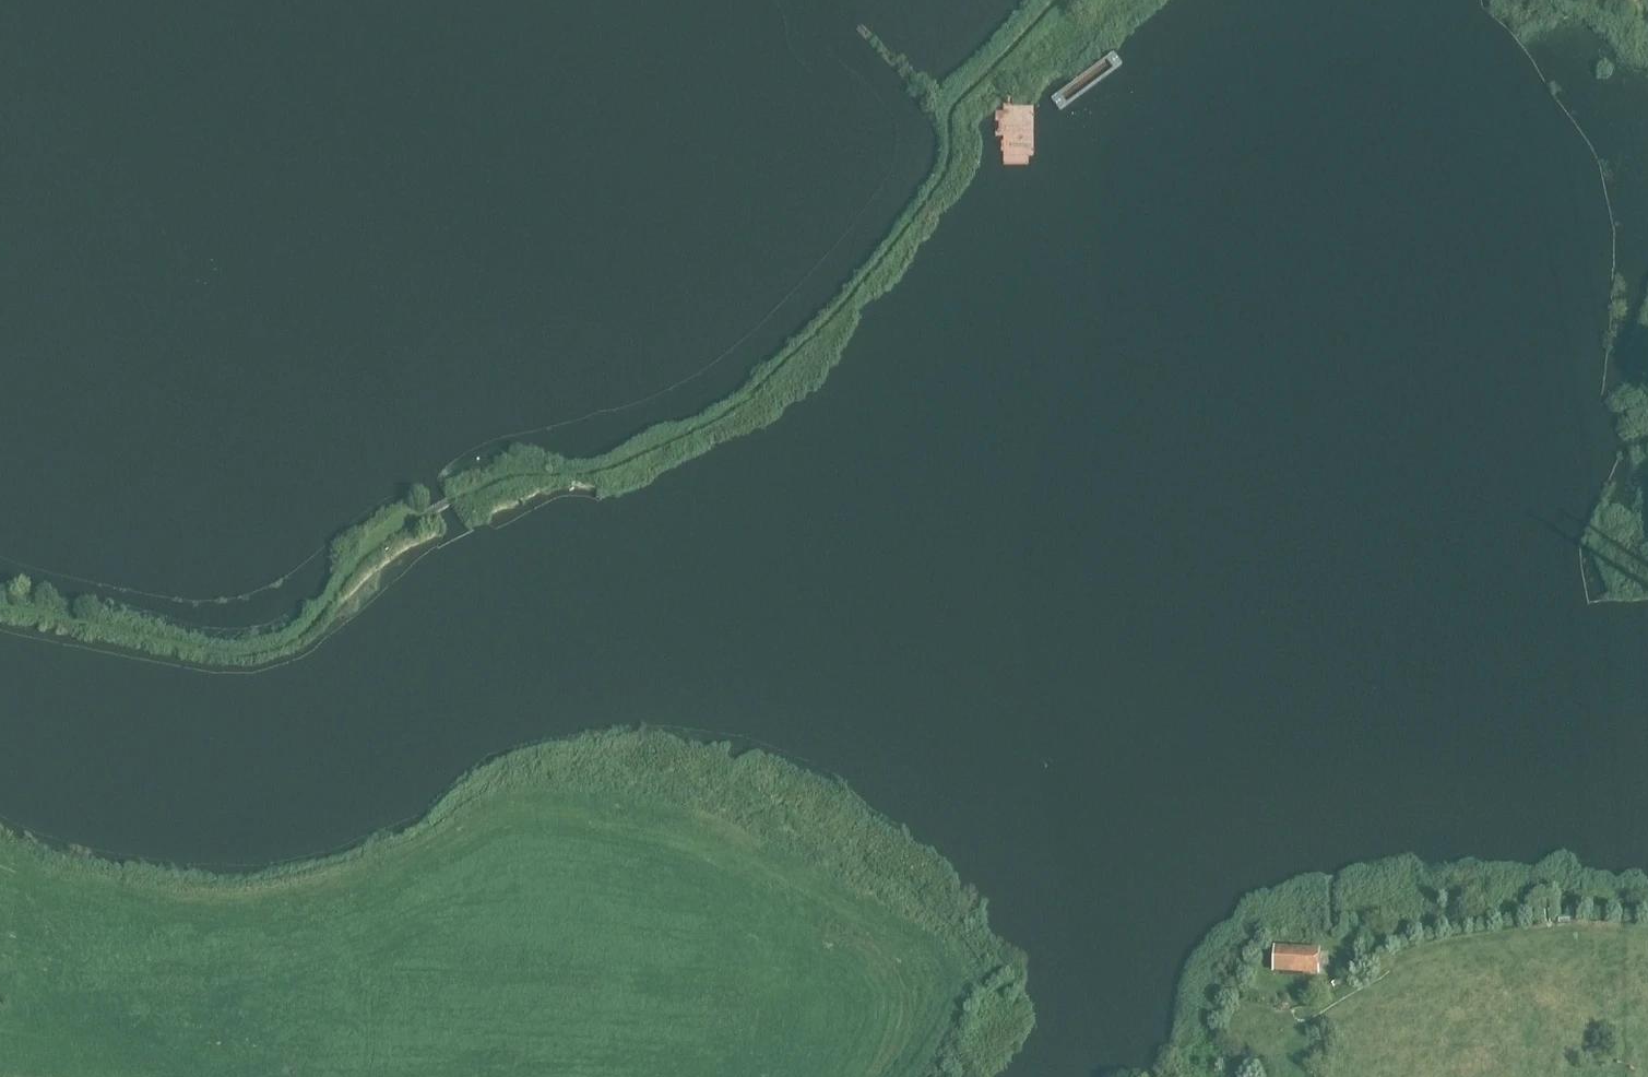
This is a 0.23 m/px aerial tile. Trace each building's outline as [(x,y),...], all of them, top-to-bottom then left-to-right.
[(1554,901),(1546,902),(1547,913),(1555,912),(1554,901)] [(1318,974),(1319,948),(1274,947),(1273,973),(1318,974)]
